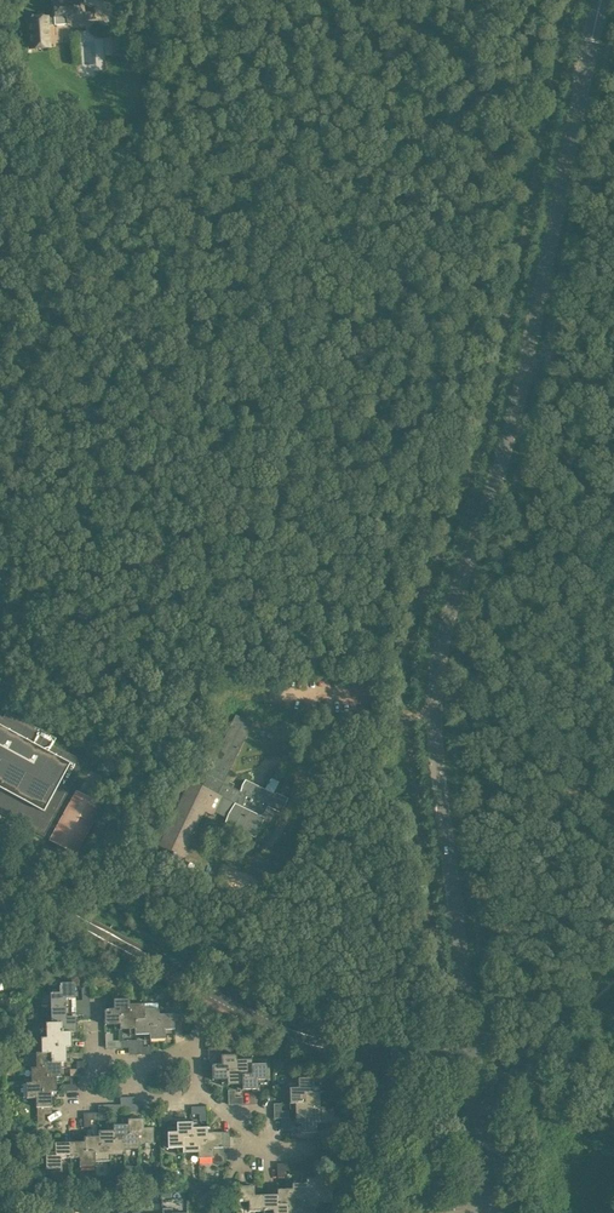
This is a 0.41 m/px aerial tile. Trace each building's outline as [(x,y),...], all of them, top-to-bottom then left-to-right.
[(30,19),(32,49),(48,47),(47,26),(55,25),(55,26),(68,25),(67,20),(83,19),(84,20),(87,20),(87,19),(94,18),(93,9),(88,10),(88,7),(85,7),(83,7),(82,0),(56,0),(53,0),(54,18),(46,19),(46,18),(30,19)] [(117,55),(129,56),(130,39),(118,38),(117,55)] [(463,112),(463,122),(477,121),(476,111),(463,112)] [(56,738),(7,711),(3,717),(0,716),(0,813),(43,837),(84,762),(53,745),(56,738)] [(240,791),(232,788),(234,784),(229,782),(227,785),(223,783),(252,723),(235,715),(207,773),(202,770),(195,784),(189,781),(158,846),(164,849),(158,862),(179,872),(189,851),(186,850),(204,812),(226,822),(224,826),(231,829),(231,830),(233,831),(234,828),(255,838),(260,829),(264,818),(262,817),(267,806),(280,813),(285,806),(288,798),(287,798),(286,798),(276,793),(275,794),(270,792),(270,791),(267,790),(245,780),(242,785),(240,791)] [(103,787),(109,791),(116,779),(110,776),(103,787)] [(51,841),(74,853),(100,804),(78,792),(51,841)] [(50,993),(50,1008),(66,1007),(66,999),(75,998),(74,983),(59,983),(59,993),(50,993)] [(104,1024),(119,1024),(119,1015),(129,1014),(129,1005),(129,999),(113,1000),(113,1009),(104,1009),(104,1024)] [(119,1030),(134,1029),(134,1020),(144,1019),(144,1009),(144,1004),(129,1005),(129,1014),(119,1015),(119,1024),(119,1030)] [(50,1008),(51,1023),(60,1022),(60,1032),(70,1032),(76,1032),(75,1016),(66,1017),(66,1007),(50,1008)] [(134,1035),(149,1034),(149,1025),(159,1024),(159,1014),(159,1009),(144,1009),(144,1019),(134,1020),(134,1029),(134,1035)] [(149,1034),(149,1040),(165,1039),(165,1035),(182,1035),(181,1014),(159,1014),(159,1024),(149,1025),(149,1034)] [(45,1023),(46,1037),(46,1038),(55,1037),(56,1047),(66,1047),(71,1047),(70,1032),(60,1032),(60,1022),(51,1023),(45,1023)] [(41,1037),(41,1052),(41,1053),(50,1052),(51,1062),(61,1062),(66,1062),(66,1047),(56,1047),(55,1037),(46,1038),(46,1037),(41,1037)] [(212,1080),(227,1080),(227,1070),(237,1070),(236,1059),(236,1054),(221,1055),(220,1049),(206,1050),(206,1065),(212,1065),(212,1080)] [(36,1053),(36,1067),(36,1068),(46,1068),(46,1078),(56,1077),(61,1077),(61,1062),(51,1062),(50,1052),(41,1053),(41,1052),(36,1053)] [(227,1085),(242,1084),(242,1075),(251,1075),(251,1064),(251,1059),(236,1059),(237,1070),(227,1070),(227,1080),(227,1085)] [(242,1084),(242,1090),(258,1089),(257,1080),(267,1079),(266,1064),(251,1064),(251,1075),(242,1075),(242,1084)] [(31,1068),(31,1083),(32,1083),(41,1083),(41,1093),(51,1092),(56,1092),(56,1077),(46,1078),(46,1068),(36,1068),(36,1067),(31,1068)] [(289,1104),(295,1104),(305,1103),(304,1093),(314,1093),(314,1078),(298,1079),(298,1088),(289,1088),(289,1104)] [(32,1083),(31,1083),(26,1083),(27,1098),(36,1098),(36,1107),(37,1107),(38,1122),(45,1121),(45,1114),(52,1114),(51,1092),(41,1093),(41,1083),(32,1083)] [(295,1119),(301,1118),(310,1118),(310,1108),(320,1108),(319,1093),(314,1093),(304,1093),(305,1103),(295,1104),(295,1119)] [(301,1118),(301,1133),(316,1133),(316,1123),(326,1123),(325,1107),(320,1108),(310,1108),(310,1118),(301,1118)] [(281,1118),(281,1127),(292,1127),(292,1118),(281,1118)] [(127,1119),(127,1125),(128,1125),(128,1135),(138,1135),(138,1144),(139,1144),(153,1144),(153,1128),(143,1128),(143,1119),(127,1119)] [(168,1148),(182,1148),(183,1148),(182,1138),(192,1138),(192,1128),(192,1122),(176,1123),(177,1133),(167,1133),(168,1148)] [(113,1125),(113,1130),(114,1140),(123,1140),(124,1150),(139,1149),(139,1144),(138,1144),(138,1135),(128,1135),(128,1125),(127,1125),(113,1125)] [(182,1153),(197,1153),(198,1153),(197,1143),(207,1142),(207,1133),(207,1127),(192,1128),(192,1138),(182,1138),(183,1148),(182,1148),(182,1153)] [(98,1131),(98,1136),(99,1136),(99,1146),(109,1146),(109,1156),(124,1155),(124,1150),(123,1140),(114,1140),(113,1130),(98,1131)] [(198,1153),(197,1153),(197,1158),(213,1158),(213,1163),(226,1163),(225,1147),(229,1147),(229,1132),(207,1133),(207,1142),(197,1143),(198,1153)] [(83,1137),(84,1142),(84,1152),(94,1152),(94,1162),(95,1162),(110,1161),(109,1156),(109,1146),(99,1146),(99,1136),(98,1136),(83,1137)] [(84,1142),(69,1143),(70,1158),(79,1158),(79,1168),(95,1167),(95,1162),(94,1162),(94,1152),(84,1152),(84,1142)] [(70,1158),(69,1143),(54,1143),(55,1153),(45,1153),(46,1168),(61,1168),(61,1158),(70,1158)] [(306,1177),(306,1183),(307,1183),(307,1192),(316,1192),(317,1202),(332,1202),(331,1186),(322,1186),(322,1177),(306,1177)] [(291,1184),(292,1189),(292,1198),(302,1198),(302,1208),(303,1208),(317,1208),(317,1202),(316,1192),(307,1192),(307,1183),(306,1183),(291,1184)] [(248,1211),(263,1211),(262,1195),(254,1195),(254,1186),(238,1187),(239,1202),(248,1202),(248,1211)] [(277,1195),(278,1195),(278,1204),(287,1204),(288,1212),(303,1212),(303,1208),(302,1208),(302,1198),(292,1198),(292,1189),(277,1190),(277,1195)] [(263,1211),(272,1210),(272,1212),(288,1212),(287,1204),(278,1204),(278,1195),(277,1195),(262,1195),(263,1211)]
